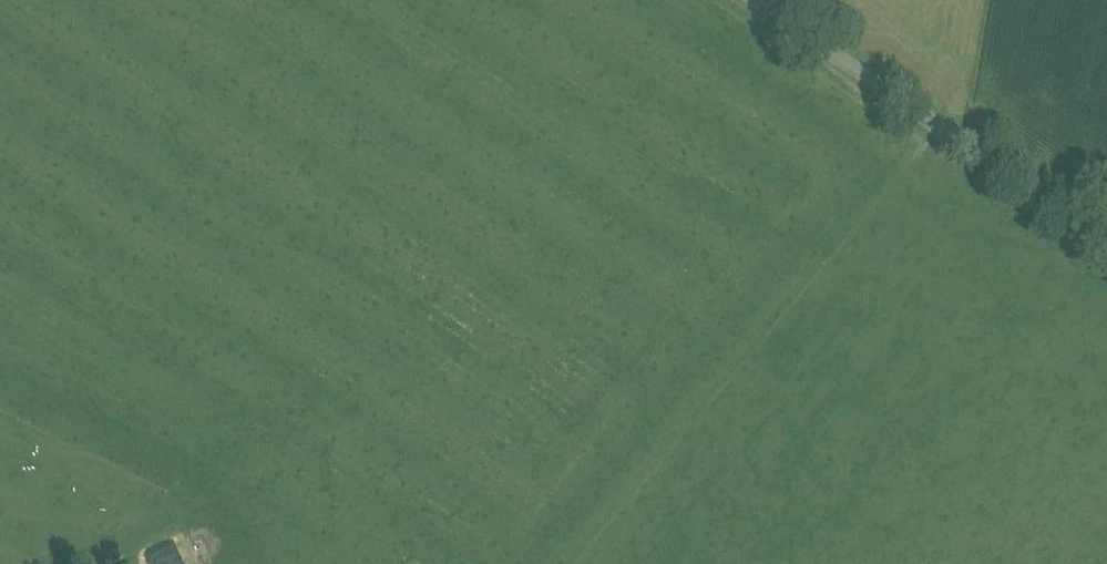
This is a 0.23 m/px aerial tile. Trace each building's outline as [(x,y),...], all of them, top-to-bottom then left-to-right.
[(147,554),(151,563),(186,563),(176,541),(147,554)]
